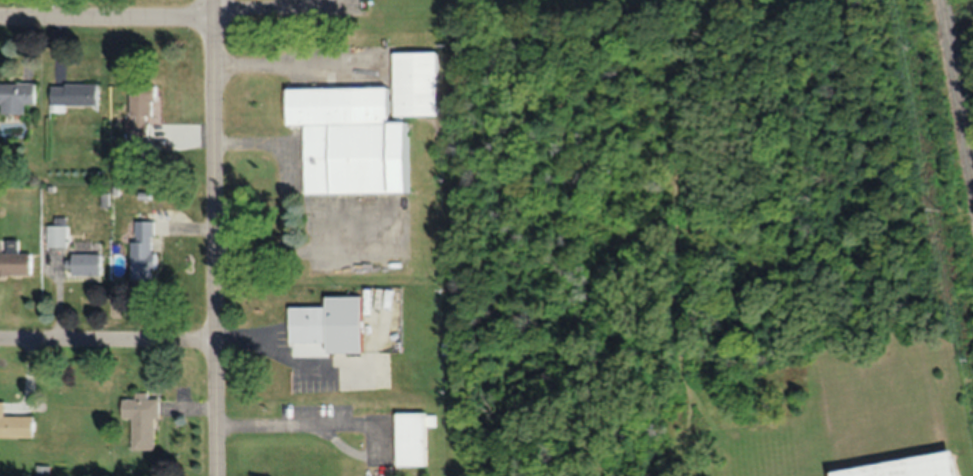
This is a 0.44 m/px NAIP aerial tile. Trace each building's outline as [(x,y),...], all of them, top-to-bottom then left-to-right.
[(391,114),(434,114),(434,51),(391,51),(391,114)] [(24,112),(24,103),(35,103),(35,82),(0,82),(0,103),(1,103),(1,112),(24,112)] [(50,105),(96,105),(96,83),(50,83),(50,105)] [(129,150),(152,150),(152,84),(129,84),(129,150)] [(284,87),(284,124),(303,124),(303,192),(401,191),(400,120),(385,120),(385,87),(284,87)] [(132,220),(130,280),(152,281),(153,221),(132,220)] [(46,247),(65,247),(65,224),(46,224),(46,247)] [(0,239),(0,273),(31,273),(30,251),(18,252),(18,239),(0,239)] [(100,252),(71,252),(71,274),(100,274),(100,252)] [(323,306),(287,306),(287,342),(323,342),(323,352),(358,352),(358,295),(323,295),(323,306)] [(131,418),(131,450),(154,450),(154,417),(158,417),(157,398),(147,398),(147,395),(120,396),(120,418),(131,418)] [(3,401),(0,401),(0,438),(33,438),(33,415),(3,415),(3,401)] [(424,468),(424,412),(394,412),(394,468),(424,468)] [(952,450),(828,469),(829,475),(956,475),(952,450)]
